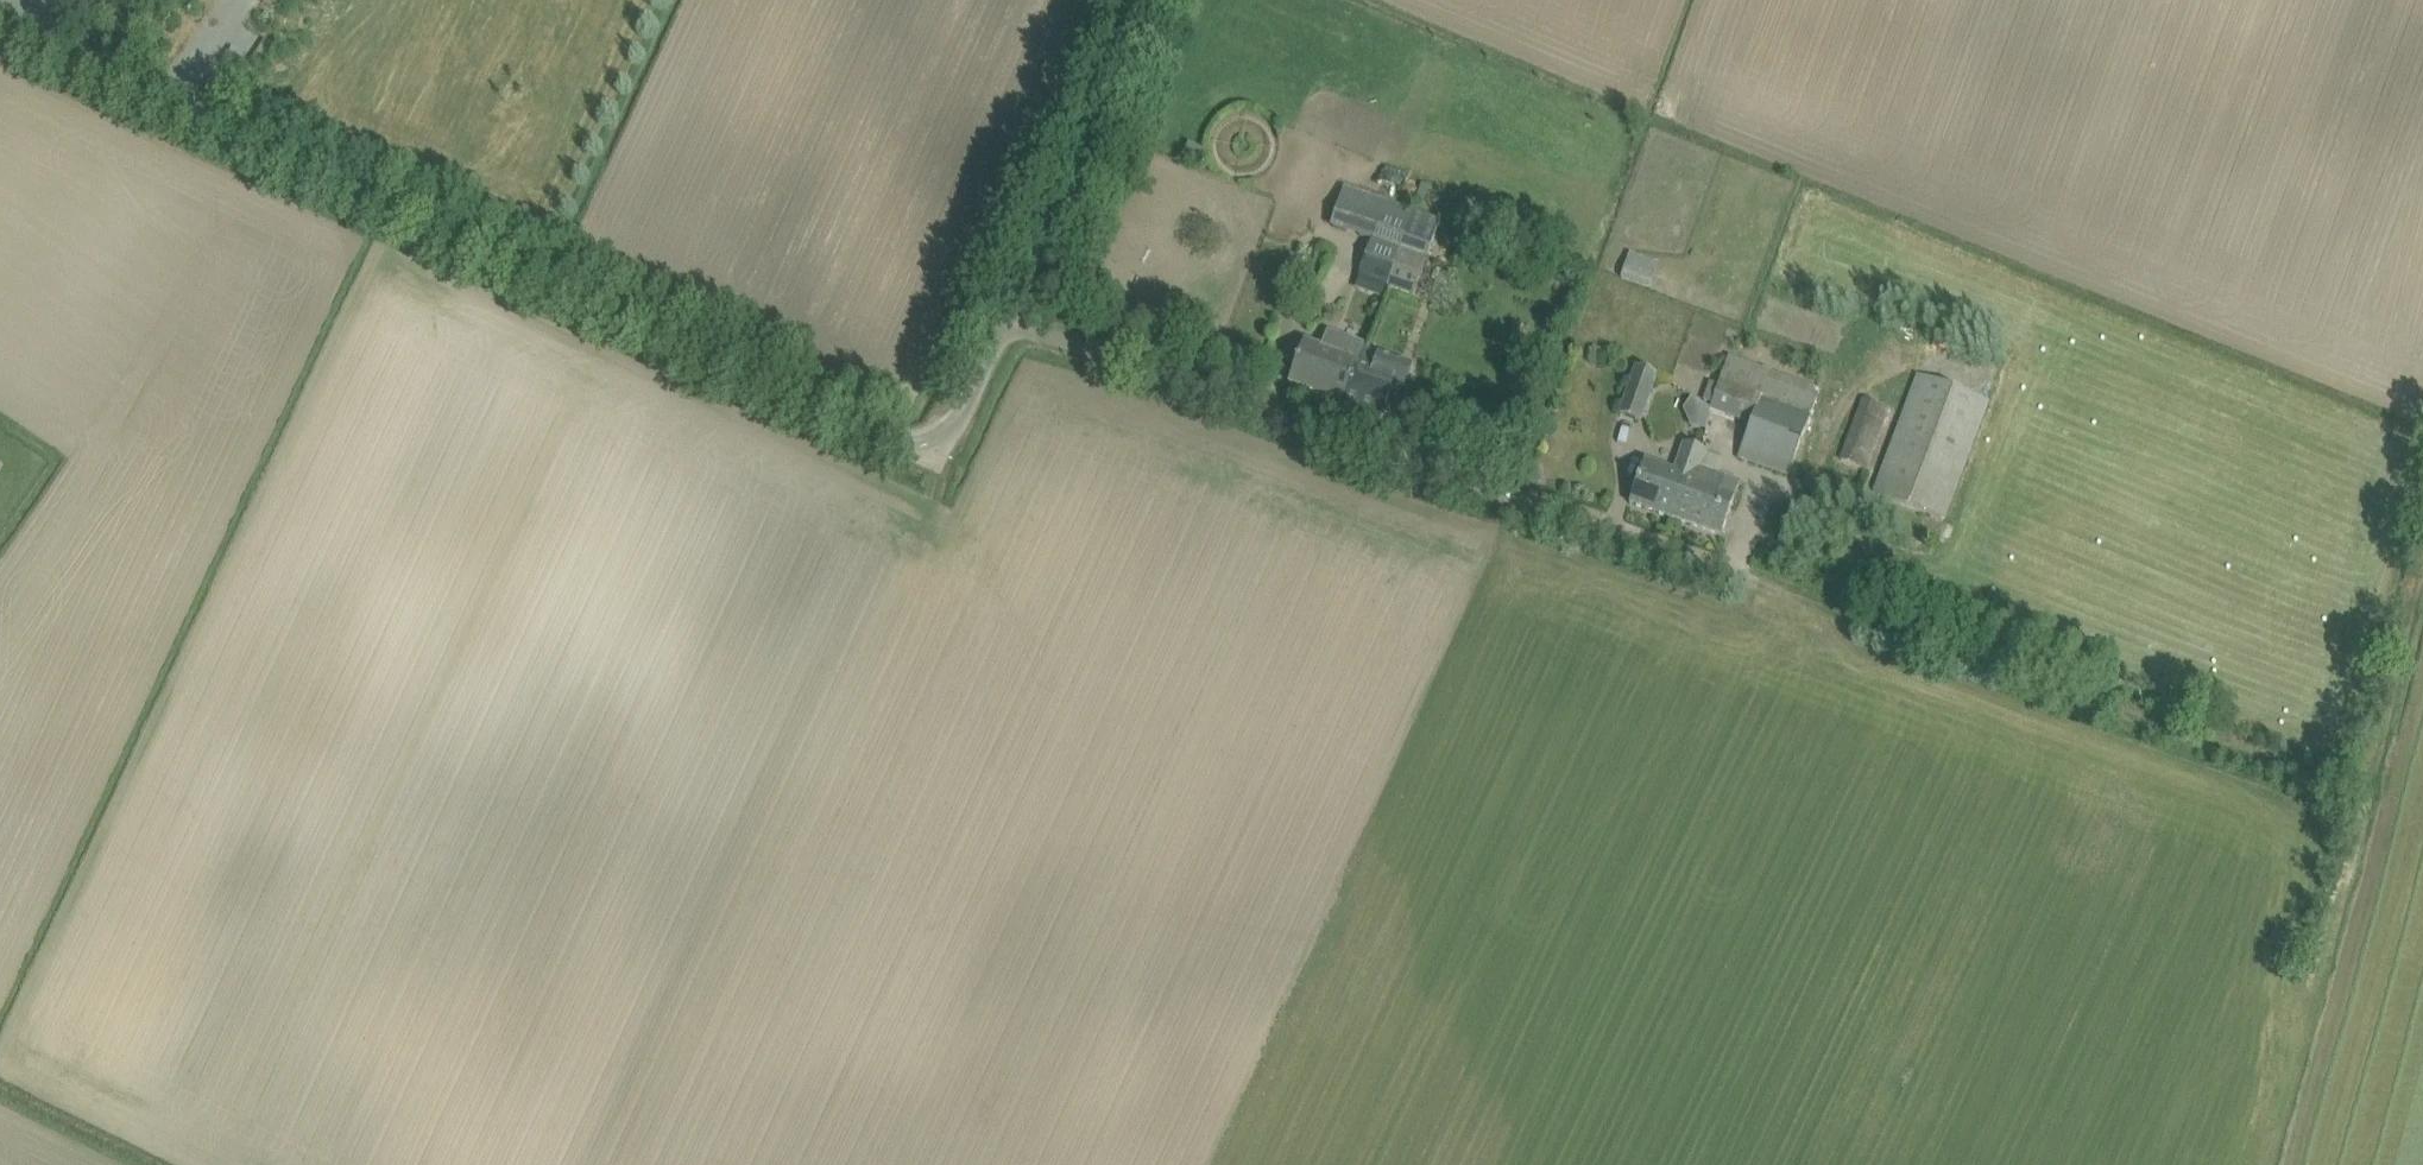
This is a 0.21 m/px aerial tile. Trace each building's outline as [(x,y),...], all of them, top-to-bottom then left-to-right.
[(1183,157),(1196,163),(1201,151),(1189,145),(1183,157)] [(1328,227),(1373,242),(1361,276),(1388,285),(1408,227),(1413,211),(1388,203),(1341,188),(1328,227)] [(1408,227),(1388,285),(1413,294),(1439,221),(1413,211),(1408,227)] [(1620,279),(1650,290),(1659,263),(1629,253),(1620,279)] [(1304,341),(1297,361),(1289,384),(1382,416),(1393,385),(1405,390),(1412,367),(1338,341),(1334,352),(1304,341)] [(1818,389),(1728,358),(1714,395),(1755,410),(1738,457),(1788,474),(1796,452),(1818,389)] [(1641,422),(1657,374),(1636,367),(1620,414),(1641,422)] [(1943,521),(1951,499),(1988,401),(1918,375),(1882,473),(1873,495),(1943,521)] [(1680,419),(1702,430),(1713,408),(1691,397),(1680,419)] [(1865,400),(1834,480),(1859,489),(1889,409),(1865,400)] [(1740,483),(1700,469),(1706,450),(1684,443),(1674,472),(1644,461),(1637,481),(1629,504),(1721,536),(1740,483)]
